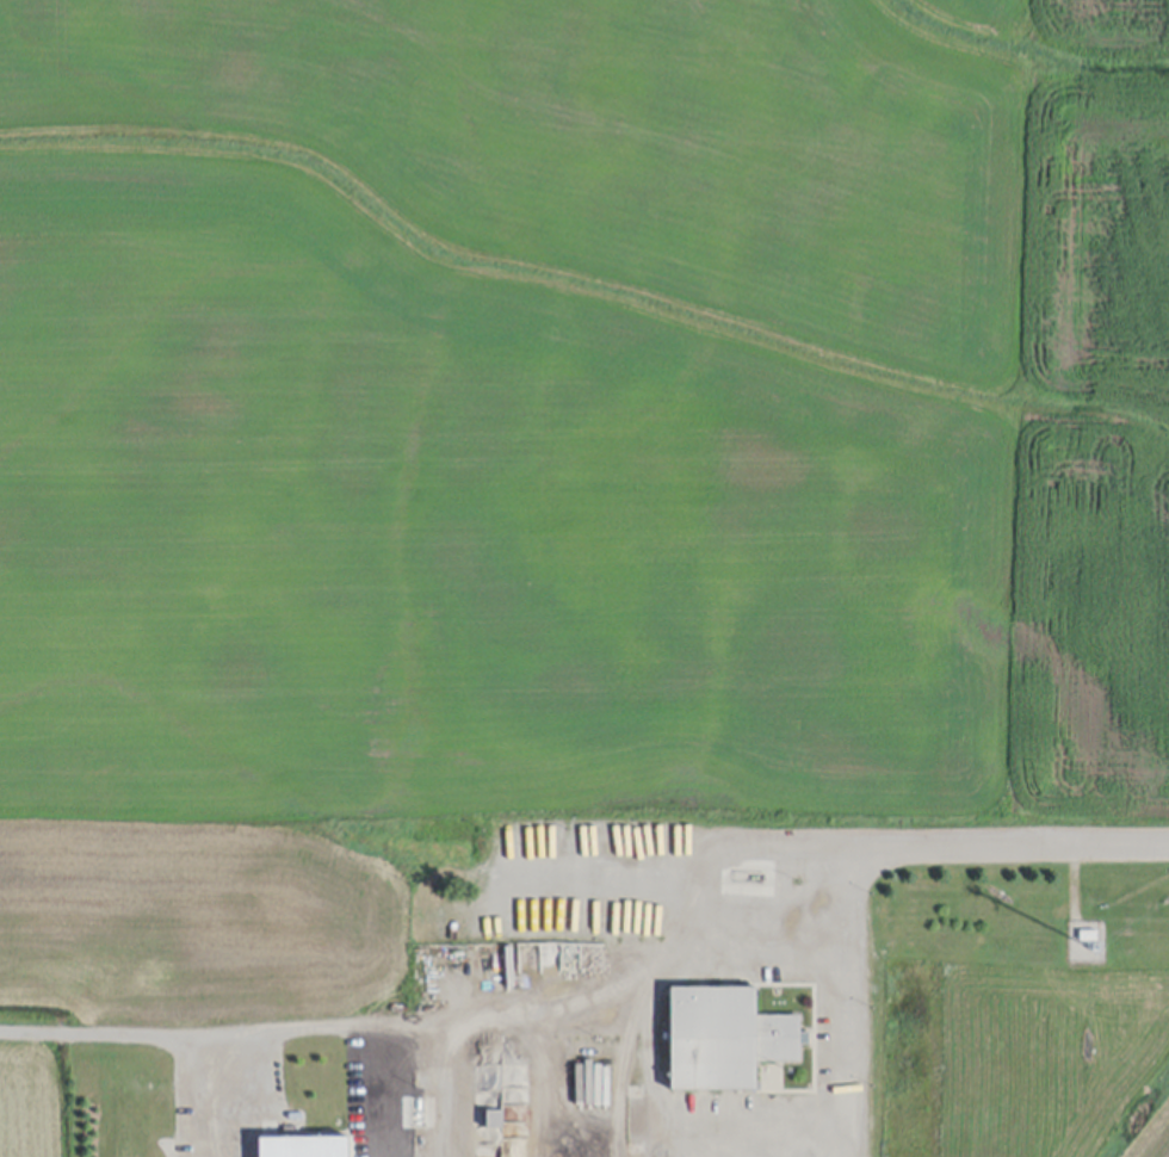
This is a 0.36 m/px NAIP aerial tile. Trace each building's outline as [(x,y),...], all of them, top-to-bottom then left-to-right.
[(1080,933),(1096,933),(1096,942),(1080,942),(1080,933)] [(670,995),(755,994),(755,1019),(800,1017),(800,1035),(809,1035),(809,1047),(800,1047),(800,1065),(755,1066),(755,1099),(670,1099),(670,995)]
